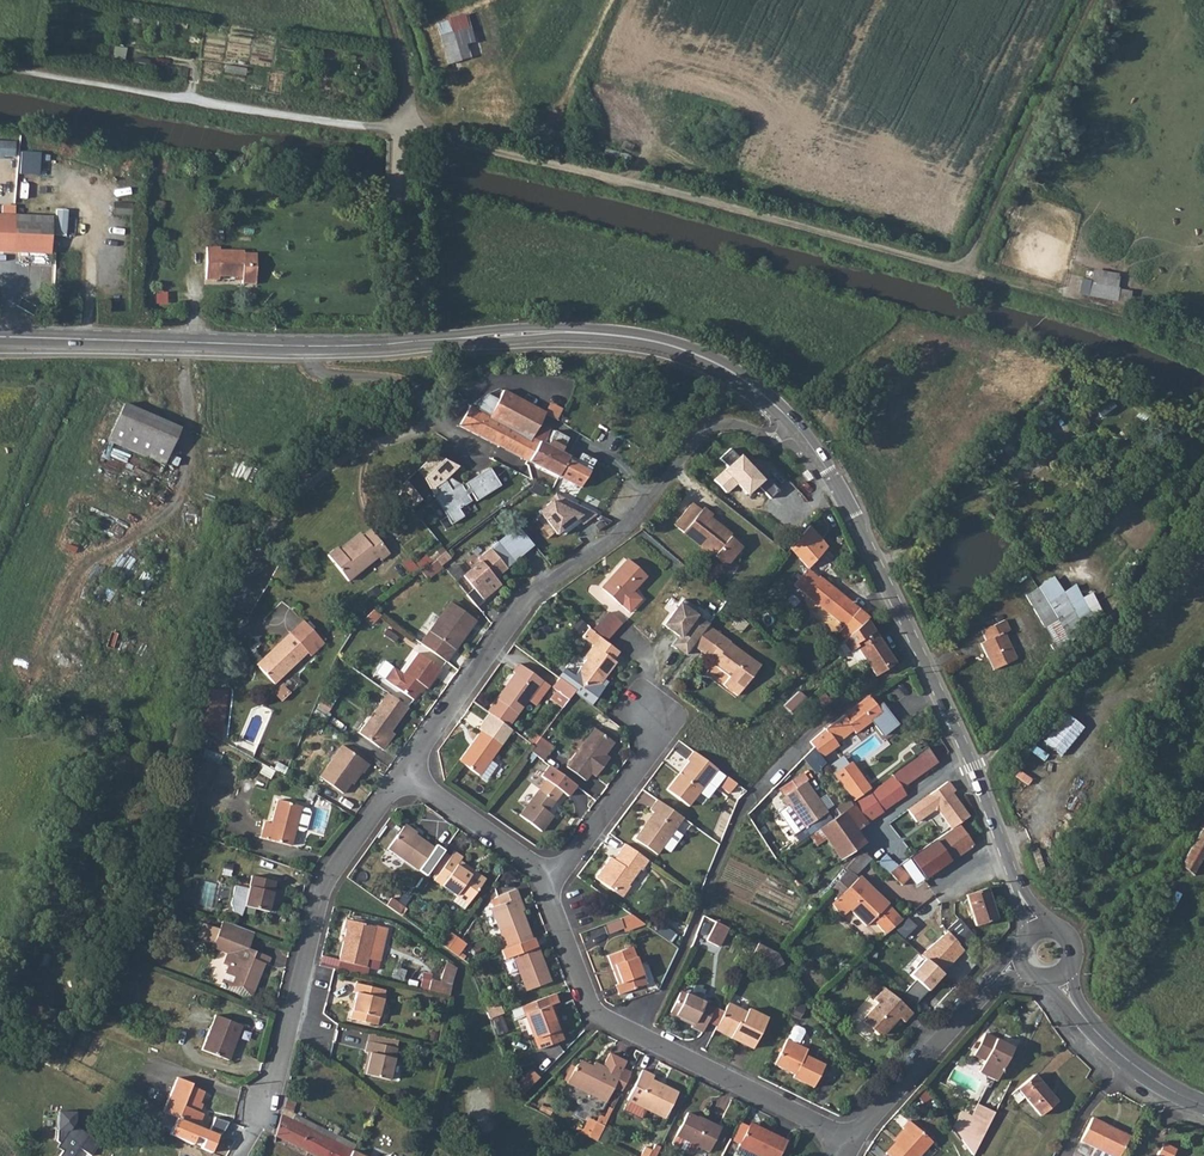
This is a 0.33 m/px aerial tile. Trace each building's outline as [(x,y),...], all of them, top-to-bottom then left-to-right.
[(474,25),(451,31),(460,60),(483,54),(474,25)] [(459,60),(451,31),(439,35),(447,64),(459,60)] [(127,60),(129,48),(110,44),(108,56),(127,60)] [(148,60),(133,58),(132,67),(147,69),(148,60)] [(16,158),(17,141),(0,140),(0,157),(16,158)] [(41,175),(43,152),(22,151),(21,173),(41,175)] [(49,251),(50,216),(0,214),(0,250),(49,251)] [(202,276),(214,276),(214,273),(237,273),(238,279),(251,279),(251,251),(238,251),(237,246),(215,247),(215,242),(203,241),(202,276)] [(1114,299),(1117,287),(1090,282),(1088,291),(1088,295),(1114,300),(1114,299)] [(535,384),(551,390),(554,380),(538,375),(535,384)] [(469,406),(458,424),(528,461),(538,441),(531,437),(538,422),(544,411),(500,391),(496,400),(485,394),(482,394),(478,398),(473,408),(469,406)] [(546,414),(559,419),(564,407),(551,402),(546,414)] [(108,442),(164,466),(179,428),(124,404),(108,442)] [(531,437),(538,441),(546,445),(554,430),(538,422),(531,437)] [(528,461),(560,477),(562,472),(570,457),(561,453),(568,437),(554,430),(546,445),(538,441),(528,461)] [(443,457),(433,453),(417,469),(434,494),(437,492),(426,475),(443,457)] [(560,477),(581,487),(595,461),(582,454),(578,461),(570,457),(562,472),(560,477)] [(738,455),(713,479),(727,494),(736,485),(747,496),(763,480),(738,455)] [(459,465),(443,457),(426,475),(437,492),(434,494),(452,523),(465,514),(460,507),(472,499),(467,492),(471,490),(477,498),(501,482),(489,465),(465,481),(468,486),(465,488),(461,482),(451,488),(445,479),(449,475),(459,465)] [(808,469),(804,472),(809,481),(814,478),(808,469)] [(461,482),(449,475),(445,479),(451,488),(461,482)] [(421,499),(405,481),(395,491),(410,508),(421,499)] [(573,502),(556,493),(552,501),(540,512),(558,534),(578,517),(583,524),(596,514),(588,510),(573,502)] [(674,527),(728,567),(744,547),(710,521),(713,517),(703,509),(701,511),(692,504),(674,527)] [(516,525),(497,540),(512,558),(531,544),(516,525)] [(798,553),(816,530),(812,525),(810,528),(793,547),(798,553)] [(334,545),(333,543),(323,551),(345,578),(374,555),(378,559),(388,552),(368,527),(360,533),(338,550),(334,545)] [(334,545),(338,550),(360,533),(356,528),(334,545)] [(827,545),(816,530),(798,553),(808,567),(796,584),(846,624),(841,632),(848,637),(852,632),(869,616),(820,577),(831,563),(820,554),(827,545)] [(512,558),(497,540),(478,554),(481,558),(463,571),(473,585),(465,591),(475,604),(483,599),(481,596),(500,583),(495,576),(514,561),(512,558)] [(447,553),(422,570),(428,578),(453,561),(447,553)] [(600,586),(631,610),(643,595),(634,589),(646,574),(624,557),(600,586)] [(1053,577),(1023,595),(1054,645),(1106,613),(1093,591),(1082,598),(1074,584),(1062,591),(1053,577)] [(474,617),(449,600),(420,644),(445,661),(453,649),(450,647),(460,632),(464,634),(474,617)] [(688,656),(694,648),(711,626),(697,616),(700,611),(686,600),(667,626),(671,629),(674,626),(680,630),(677,633),(682,637),(675,646),(688,656)] [(597,631),(602,635),(610,642),(626,622),(612,611),(597,631)] [(843,643),(856,666),(872,657),(878,667),(894,657),(870,615),(869,616),(852,632),(848,637),(843,643)] [(979,631),(984,641),(979,644),(987,659),(991,658),(996,669),(1015,659),(1002,632),(1006,630),(1001,621),(979,631)] [(259,666),(274,681),(304,653),(317,640),(299,622),(267,653),(269,656),(259,666)] [(580,678),(606,650),(605,649),(610,643),(610,642),(602,635),(597,631),(592,626),(585,635),(599,647),(577,676),(580,678)] [(694,648),(715,664),(713,667),(728,678),(722,686),(737,698),(760,670),(729,645),(731,642),(711,626),(694,648)] [(580,678),(589,686),(587,689),(599,697),(606,687),(603,684),(618,665),(616,663),(624,654),(612,643),(610,643),(605,649),(606,650),(580,678)] [(440,667),(417,651),(402,673),(392,666),(384,678),(413,698),(423,684),(427,686),(440,667)] [(514,670),(518,673),(509,686),(508,685),(489,711),(509,725),(543,679),(520,662),(514,670)] [(293,675),(276,693),(283,699),(300,681),(293,675)] [(579,690),(563,678),(556,688),(572,700),(577,693),(579,690)] [(208,688),(203,728),(223,739),(228,690),(208,688)] [(372,740),(375,731),(382,720),(388,710),(392,704),(397,699),(389,693),(377,706),(360,732),(372,740)] [(870,693),(824,727),(812,742),(815,746),(822,756),(839,744),(836,739),(845,732),(848,736),(871,718),(882,734),(898,724),(886,707),(882,711),(878,705),(870,693)] [(375,731),(386,739),(392,728),(408,706),(397,699),(392,704),(388,710),(382,720),(375,731)] [(878,705),(882,711),(886,707),(882,702),(878,705)] [(463,758),(493,778),(503,765),(492,757),(503,742),(495,736),(501,728),(486,717),(480,725),(484,728),(463,758)] [(569,765),(586,779),(591,773),(597,776),(609,760),(605,757),(616,741),(598,728),(569,765)] [(372,740),(380,747),(386,739),(375,731),(372,740)] [(369,763),(342,743),(320,775),(344,792),(360,769),(363,771),(369,763)] [(532,752),(544,761),(550,753),(538,744),(537,745),(532,752)] [(843,811),(857,830),(905,794),(900,787),(937,758),(928,746),(890,774),(892,777),(855,802),(843,811)] [(694,749),(687,759),(690,762),(669,789),(690,805),(712,777),(718,769),(694,749)] [(829,766),(848,791),(854,787),(858,792),(869,784),(845,753),(829,766)] [(575,785),(550,765),(541,776),(546,780),(519,814),(541,831),(552,815),(546,810),(561,791),(567,796),(575,785)] [(712,777),(720,783),(726,775),(718,769),(712,777)] [(726,775),(720,783),(718,784),(729,793),(737,784),(726,775)] [(781,797),(787,806),(789,804),(806,827),(828,810),(806,779),(781,797)] [(909,808),(917,820),(934,808),(940,809),(953,827),(969,816),(957,799),(953,798),(950,793),(955,790),(948,780),(909,808)] [(657,798),(650,808),(657,814),(648,827),(644,825),(634,839),(656,855),(662,846),(669,851),(681,834),(674,829),(682,817),(657,798)] [(298,807),(274,800),(267,823),(260,821),(256,836),(287,845),(292,828),(299,831),(302,830),(307,814),(306,811),(298,808),(298,807)] [(843,811),(820,826),(842,858),(857,848),(864,843),(857,830),(843,811)] [(937,839),(951,858),(952,860),(973,845),(958,824),(937,839)] [(387,848),(417,870),(417,869),(425,874),(440,852),(433,847),(433,846),(403,825),(387,848)] [(1203,860),(1203,826),(1181,866),(1196,874),(1203,860)] [(951,858),(937,839),(932,843),(923,849),(917,854),(913,857),(926,876),(951,858)] [(625,844),(618,853),(620,855),(616,861),(609,856),(594,878),(624,899),(631,888),(628,885),(639,869),(643,871),(650,861),(625,844)] [(433,876),(456,892),(452,899),(464,907),(484,876),(472,868),(470,871),(457,861),(462,853),(453,847),(433,876)] [(849,908),(856,900),(874,917),(872,919),(885,933),(901,922),(886,905),(884,907),(854,875),(864,864),(871,869),(876,863),(870,858),(860,850),(845,869),(846,871),(830,888),(849,908)] [(922,877),(908,860),(901,865),(914,883),(922,877)] [(892,872),(901,884),(909,878),(901,865),(892,872)] [(273,882),(248,876),(245,889),(231,885),(227,904),(229,913),(239,916),(242,906),(265,912),(273,882)] [(531,937),(517,896),(519,895),(516,886),(497,893),(500,902),(490,905),(501,938),(496,940),(499,949),(531,937)] [(967,893),(976,925),(996,919),(987,887),(967,893)] [(385,904),(398,913),(405,902),(393,894),(385,904)] [(598,907),(601,913),(610,911),(607,904),(598,907)] [(620,918),(623,927),(640,920),(632,914),(620,918)] [(200,938),(209,942),(211,936),(228,943),(224,953),(220,962),(225,964),(222,973),(233,978),(230,984),(250,992),(261,965),(264,966),(267,957),(245,949),(252,931),(219,917),(215,926),(207,923),(200,938)] [(339,958),(365,965),(375,924),(346,918),(344,928),(346,928),(339,958)] [(884,935),(912,961),(915,959),(939,990),(960,973),(947,957),(961,945),(972,934),(958,919),(926,947),(919,939),(908,929),(912,926),(905,918),(901,922),(885,933),(884,935)] [(729,926),(717,920),(707,938),(719,945),(729,926)] [(200,938),(207,923),(202,921),(195,936),(200,938)] [(435,939),(446,947),(452,937),(442,930),(435,939)] [(207,947),(224,953),(228,943),(211,936),(209,942),(207,947)] [(499,949),(502,962),(512,958),(523,992),(549,983),(534,936),(531,937),(499,949)] [(446,947),(454,954),(461,944),(452,937),(446,947)] [(751,955),(762,960),(771,974),(784,966),(776,952),(757,942),(751,955)] [(947,957),(960,973),(973,960),(974,960),(961,945),(947,957)] [(609,954),(619,983),(616,984),(619,995),(647,985),(634,946),(609,954)] [(433,979),(434,973),(424,971),(421,989),(453,994),(458,964),(445,962),(442,980),(433,979)] [(248,996),(250,992),(230,984),(233,978),(222,973),(217,986),(236,994),(248,996)] [(350,1017),(376,1022),(383,989),(354,982),(351,992),(356,993),(350,1017)] [(910,1012),(882,987),(871,1001),(875,1004),(862,1020),(863,1024),(873,1032),(876,1035),(881,1035),(890,1024),(894,1019),(896,1017),(902,1021),(910,1012)] [(670,1013),(693,1024),(691,1028),(701,1033),(713,1008),(680,991),(670,1013)] [(521,1004),(528,1023),(535,1048),(560,1040),(548,1004),(550,1004),(547,994),(521,1004)] [(481,1005),(485,1016),(502,1011),(499,1003),(489,1006),(488,1003),(481,1005)] [(716,1026),(732,1034),(730,1037),(753,1049),(767,1019),(747,1009),(745,1012),(727,1003),(716,1026)] [(202,1048),(230,1058),(242,1024),(214,1014),(202,1048)] [(776,1062),(795,1071),(794,1075),(815,1085),(826,1062),(805,1052),(808,1047),(799,1043),(805,1030),(804,1027),(798,1024),(795,1025),(789,1038),(788,1038),(776,1062)] [(365,1032),(363,1041),(392,1048),(394,1039),(365,1032)] [(974,1057),(983,1061),(977,1072),(996,1081),(1002,1070),(1005,1071),(1016,1049),(984,1035),(974,1057)] [(361,1050),(366,1051),(361,1073),(385,1078),(392,1048),(363,1041),(361,1050)] [(564,1082),(604,1102),(610,1090),(617,1094),(628,1072),(620,1068),(623,1061),(607,1053),(600,1066),(592,1062),(588,1069),(576,1062),(572,1066),(564,1082)] [(509,1083),(515,1100),(539,1075),(529,1065),(509,1083)] [(650,1075),(640,1070),(626,1100),(627,1100),(622,1110),(640,1119),(645,1109),(663,1118),(676,1094),(648,1080),(650,1075)] [(161,1107),(196,1123),(201,1112),(195,1109),(204,1091),(190,1084),(192,1080),(177,1072),(161,1107)] [(1017,1089),(1040,1115),(1056,1100),(1033,1074),(1017,1089)] [(961,1139),(972,1154),(990,1120),(992,1114),(976,1107),(970,1119),(961,1139)] [(701,1120),(687,1112),(672,1141),(672,1143),(689,1152),(692,1151),(695,1144),(707,1151),(719,1126),(702,1118),(701,1120)] [(290,1145),(311,1155),(360,1155),(280,1116),(275,1135),(290,1145)] [(585,1137),(594,1120),(587,1117),(578,1133),(585,1137)] [(1129,1136),(1093,1117),(1082,1140),(1098,1148),(1094,1155),(1120,1155),(1129,1136)] [(585,1137),(594,1141),(602,1124),(594,1120),(585,1137)] [(891,1155),(918,1155),(932,1140),(908,1121),(901,1129),(905,1132),(887,1153),(891,1155)] [(754,1155),(775,1155),(782,1141),(761,1132),(759,1135),(745,1127),(735,1147),(754,1155)] [(168,1151),(162,1140),(145,1149),(149,1155),(159,1155),(168,1151)] [(652,1144),(646,1141),(643,1146),(650,1150),(652,1144)] [(1172,1150),(1159,1143),(1153,1155),(1169,1155),(1172,1150)] [(652,1144),(650,1150),(643,1146),(638,1155),(653,1155),(658,1147),(652,1144)]
